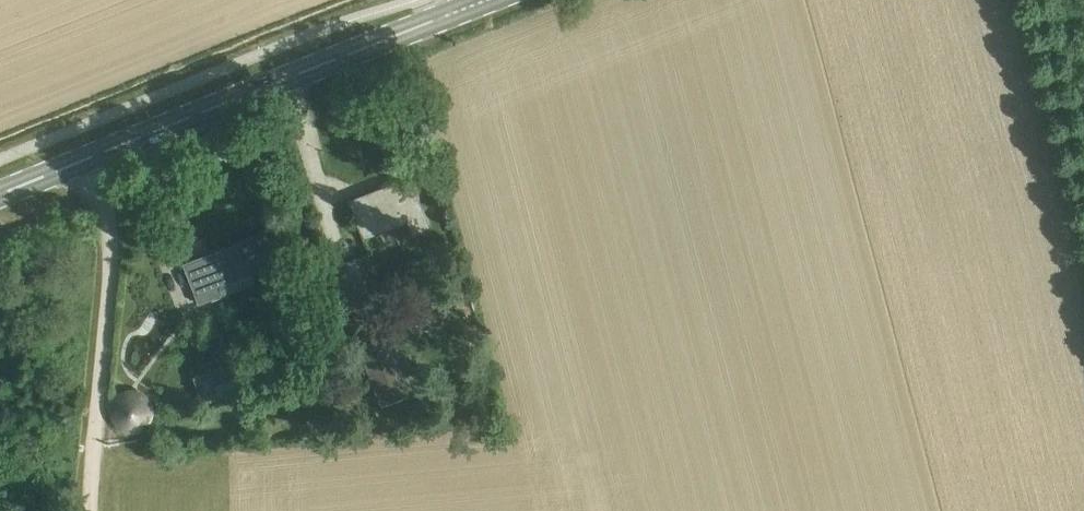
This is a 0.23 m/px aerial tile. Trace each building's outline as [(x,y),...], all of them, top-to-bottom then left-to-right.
[(411,174),(349,199),(360,231),(404,215),(412,236),(431,228),(411,174)] [(187,269),(199,302),(224,293),(221,283),(278,262),(265,231),(239,241),(240,242),(212,253),(212,251),(210,252),(214,262),(206,265),(205,263),(188,270),(188,269),(187,269)] [(371,295),(356,257),(324,269),(340,308),(371,295)] [(410,395),(376,308),(345,320),(381,406),(383,405),(410,395)] [(236,359),(195,375),(204,398),(245,382),(236,359)] [(108,404),(134,432),(157,411),(131,383),(108,404)]
